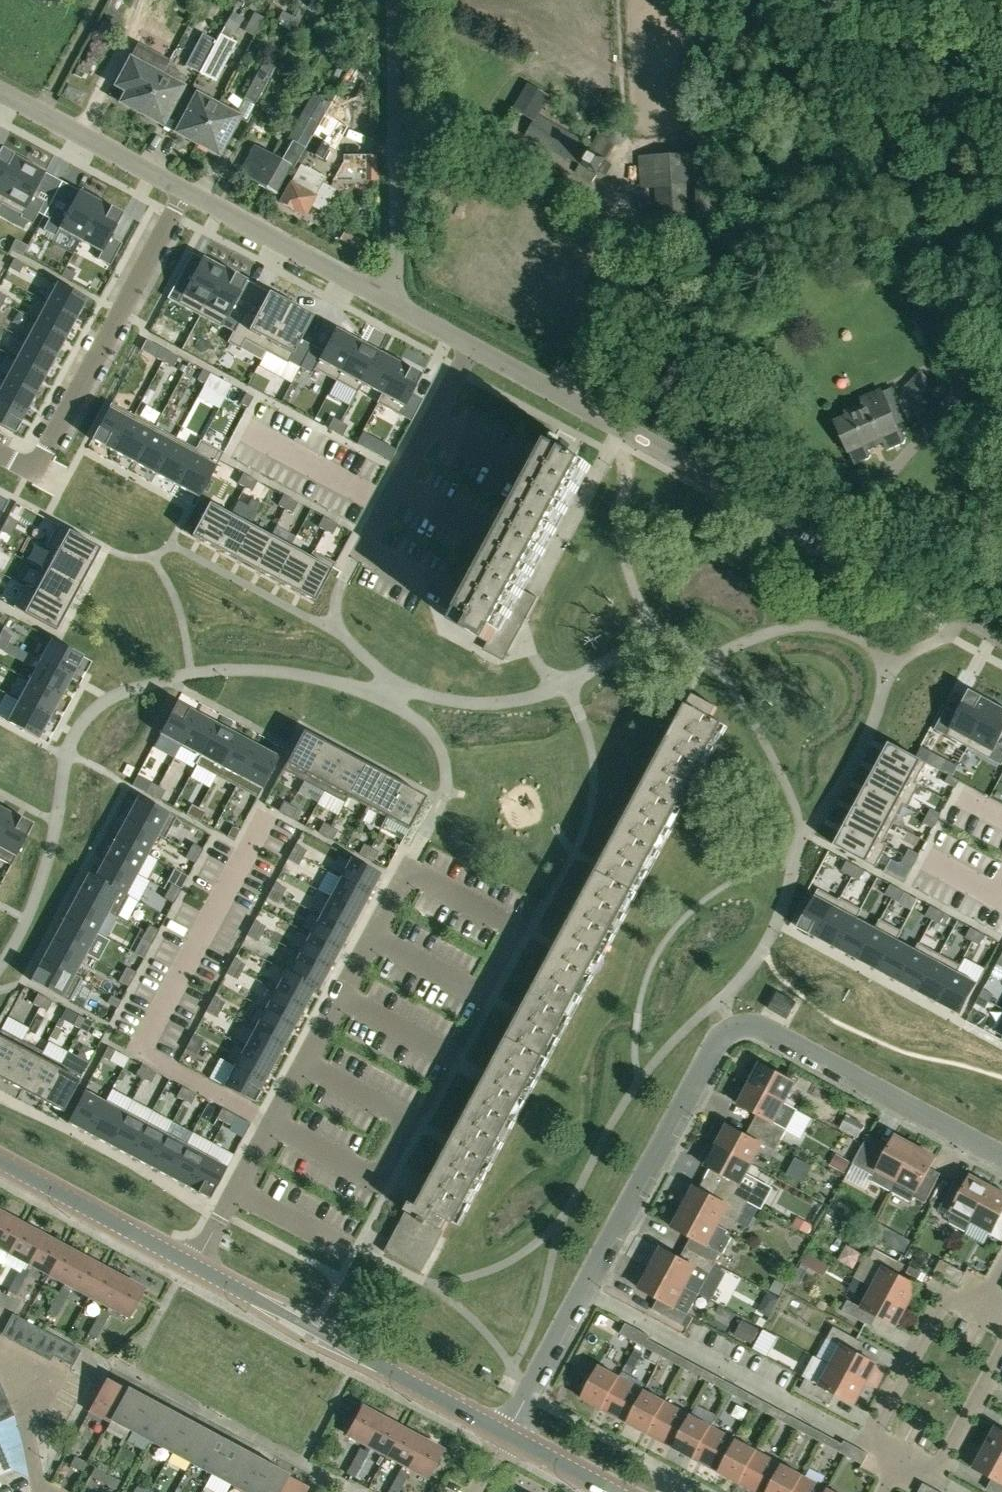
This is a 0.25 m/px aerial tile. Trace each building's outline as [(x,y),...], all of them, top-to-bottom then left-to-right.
[(291,17),(300,22),(307,6),(298,2),(291,17)] [(255,11),(245,30),(254,35),(264,16),(255,11)] [(243,19),(232,13),(225,25),(236,32),(243,19)] [(294,33),(299,22),(283,14),(278,24),(294,33)] [(206,28),(185,69),(198,77),(219,38),(220,35),(206,28)] [(219,38),(198,77),(209,83),(216,70),(221,72),(235,46),(219,38)] [(121,102),(142,113),(159,80),(161,75),(162,75),(166,66),(169,61),(138,44),(116,85),(127,91),(121,102)] [(263,59),(244,93),(246,97),(256,103),(276,66),(263,59)] [(336,89),(348,96),(360,69),(349,64),(336,89)] [(162,124),(182,86),(181,86),(186,77),(166,66),(162,75),(161,75),(159,80),(142,113),(162,124)] [(580,138),(550,120),(539,114),(551,96),(530,83),(516,107),(536,120),(527,135),(578,165),(575,171),(593,182),(600,171),(606,175),(612,164),(606,160),(615,145),(597,134),(589,148),(578,141),(580,138)] [(197,143),(215,110),(203,103),(205,99),(196,94),(177,132),(197,143)] [(329,105),(317,98),(307,116),(319,122),(329,105)] [(336,149),(348,128),(342,104),(337,101),(308,151),(322,159),(330,145),(336,149)] [(215,110),(197,143),(218,154),(238,116),(229,111),(226,116),(215,110)] [(293,169),(295,164),(304,148),(293,141),(281,161),(255,146),(240,173),(239,172),(238,173),(276,194),(276,193),(275,193),(290,167),(293,169)] [(719,182),(718,164),(717,142),(697,142),(698,154),(641,156),(642,187),(657,186),(658,213),(687,211),(685,183),(719,182)] [(3,198),(23,160),(1,148),(0,151),(0,197),(3,198)] [(377,180),(377,164),(377,154),(344,154),(344,161),(334,180),(377,180)] [(23,160),(3,198),(24,210),(20,217),(32,223),(44,201),(33,195),(46,172),(23,160)] [(305,216),(311,205),(324,181),(326,176),(302,163),(291,183),(290,183),(279,202),(305,216)] [(323,211),(333,191),(335,188),(324,181),(311,205),(323,211)] [(55,207),(43,229),(55,236),(59,229),(80,240),(101,201),(79,190),(66,213),(55,207)] [(101,201),(80,240),(102,252),(123,213),(101,201)] [(28,246),(16,239),(11,248),(23,254),(28,246)] [(180,274),(167,298),(177,303),(199,315),(225,268),(203,256),(202,258),(195,271),(190,280),(180,274)] [(14,259),(10,266),(20,272),(24,264),(14,259)] [(66,268),(62,275),(72,281),(76,273),(66,268)] [(225,268),(199,315),(221,327),(222,325),(233,331),(228,342),(245,309),(234,303),(247,280),(225,268)] [(57,282),(46,302),(77,318),(88,298),(57,282)] [(245,309),(228,342),(240,349),(245,340),(266,351),(291,304),(269,292),(256,315),(245,309)] [(46,302),(36,321),(67,337),(77,318),(46,302)] [(291,304),(266,351),(288,363),(289,361),(300,367),(312,345),(300,339),(313,315),(291,304)] [(36,321),(26,340),(57,356),(67,337),(36,321)] [(312,345),(300,367),(312,373),(314,369),(335,380),(357,339),(335,327),(323,351),(312,345)] [(174,335),(170,343),(180,348),(185,341),(174,335)] [(357,339),(335,380),(357,391),(379,351),(357,339)] [(26,340),(16,359),(46,375),(57,356),(26,340)] [(161,347),(155,357),(164,362),(170,352),(161,347)] [(379,351),(357,391),(358,392),(362,383),(381,394),(377,402),(378,403),(400,362),(379,351)] [(170,352),(164,362),(173,367),(179,356),(170,352)] [(16,359),(6,378),(36,394),(46,375),(16,359)] [(400,362),(378,403),(411,421),(423,399),(412,393),(422,374),(400,362)] [(203,369),(197,379),(205,384),(210,373),(203,369)] [(920,374),(906,388),(921,402),(935,388),(920,374)] [(0,388),(0,399),(26,413),(36,394),(6,378),(0,388)] [(849,417),(837,422),(855,464),(870,458),(871,455),(868,448),(883,441),(886,448),(889,449),(904,443),(907,437),(906,437),(906,435),(907,435),(905,430),(903,431),(903,429),(897,427),(896,424),(904,420),(890,389),(882,393),(880,389),(862,398),(864,403),(846,411),(849,417)] [(246,393),(240,403),(248,407),(254,397),(246,393)] [(15,433),(26,413),(0,399),(0,425),(15,433)] [(111,403),(92,440),(114,451),(133,415),(111,403)] [(133,415),(114,451),(135,463),(155,426),(133,415)] [(333,417),(328,428),(335,431),(341,421),(333,417)] [(341,421),(335,431),(342,435),(348,425),(341,421)] [(155,426),(135,463),(156,474),(176,438),(155,426)] [(176,438),(156,474),(177,486),(201,440),(200,440),(196,448),(176,438)] [(201,440),(177,486),(199,497),(223,452),(201,440)] [(461,611),(459,610),(454,620),(456,621),(455,623),(491,643),(497,630),(507,635),(527,598),(522,595),(592,465),(587,463),(587,462),(552,443),(461,611)] [(243,473),(238,483),(245,487),(250,477),(243,473)] [(250,477),(245,487),(252,491),(258,481),(250,477)] [(283,494),(278,504),(285,508),(291,498),(283,494)] [(8,501),(0,497),(0,517),(8,501)] [(291,498),(285,508),(292,512),(298,502),(291,498)] [(209,503),(192,536),(213,547),(230,514),(209,503)] [(230,514),(213,547),(233,558),(250,525),(230,514)] [(9,516),(5,523),(15,529),(19,521),(9,516)] [(323,516),(318,526),(325,530),(331,520),(323,516)] [(331,520),(325,530),(332,534),(338,524),(331,520)] [(5,523),(1,530),(11,536),(15,529),(5,523)] [(58,525),(46,546),(89,569),(101,548),(58,525)] [(250,525),(233,558),(253,568),(270,536),(250,525)] [(270,536),(253,568),(273,579),(290,547),(270,536)] [(52,550),(42,569),(79,589),(89,569),(46,546),(46,547),(52,550)] [(290,547),(273,579),(293,590),(314,551),(313,551),(309,557),(290,547)] [(314,551),(293,590),(314,601),(335,563),(314,551)] [(25,585),(25,586),(68,609),(79,589),(42,569),(32,588),(25,585)] [(25,586),(14,607),(57,630),(68,609),(25,586)] [(0,634),(0,638),(8,643),(12,635),(2,630),(0,634)] [(4,650),(8,643),(0,638),(0,648),(4,650)] [(51,639),(40,660),(72,677),(83,656),(51,639)] [(40,660),(29,680),(61,697),(72,677),(40,660)] [(29,680),(18,700),(51,717),(61,697),(29,680)] [(947,707),(935,729),(968,747),(992,702),(970,690),(958,713),(947,707)] [(419,1205),(414,1202),(412,1201),(385,1252),(422,1271),(450,1220),(455,1223),(723,723),(712,717),(717,706),(694,694),(689,704),(687,704),(425,1194),(419,1205)] [(18,700),(7,721),(39,738),(51,717),(18,700)] [(160,734),(153,747),(174,758),(181,745),(198,713),(177,701),(160,734)] [(968,747),(1001,765),(1001,764),(1001,707),(992,702),(968,747)] [(198,713),(181,745),(200,755),(195,764),(196,764),(218,723),(198,713)] [(218,723),(196,764),(216,775),(238,734),(218,723)] [(303,731),(282,769),(303,781),(324,742),(303,731)] [(238,734),(216,775),(236,786),(258,745),(238,734)] [(324,742),(303,781),(323,791),(344,753),(324,742)] [(890,743),(879,764),(919,786),(920,785),(916,782),(926,762),(915,756),(890,743)] [(258,745),(236,786),(257,797),(279,756),(258,745)] [(344,753),(323,791),(344,802),(364,763),(344,753)] [(364,763),(344,802),(344,803),(348,796),(367,807),(384,774),(364,763)] [(879,764),(868,784),(909,806),(919,786),(879,764)] [(384,774),(367,807),(387,818),(405,785),(384,774)] [(949,774),(945,782),(955,788),(959,780),(949,774)] [(151,782),(146,792),(153,796),(158,786),(151,782)] [(868,784),(857,804),(894,824),(904,804),(908,807),(909,806),(868,784)] [(405,785),(387,818),(408,829),(426,796),(405,785)] [(158,786),(153,796),(160,800),(166,790),(158,786)] [(138,795),(127,816),(165,837),(177,816),(138,795)] [(284,800),(278,810),(285,814),(291,804),(284,800)] [(192,804),(186,814),(193,818),(199,808),(192,804)] [(291,804),(285,814),(293,818),(298,808),(291,804)] [(857,804),(846,824),(887,846),(888,845),(883,843),(894,824),(857,804)] [(12,813),(0,806),(0,835),(12,813)] [(199,808),(193,818),(200,822),(206,812),(199,808)] [(931,808),(927,815),(937,821),(941,814),(931,808)] [(0,835),(0,859),(11,865),(33,824),(12,813),(0,835)] [(927,815),(923,823),(933,828),(937,821),(927,815)] [(127,816),(116,837),(148,854),(158,835),(165,838),(165,837),(127,816)] [(324,822),(318,832),(325,836),(331,826),(324,822)] [(846,824),(835,845),(876,867),(887,846),(846,824)] [(232,826),(227,836),(234,840),(240,830),(232,826)] [(331,826),(325,836),(332,840),(338,830),(331,826)] [(116,837),(105,857),(137,874),(148,854),(116,837)] [(193,843),(189,850),(199,856),(203,848),(193,843)] [(364,843),(358,853),(366,857),(371,847),(364,843)] [(296,844),(292,851),(303,857),(307,850),(296,844)] [(371,847),(366,857),(373,861),(378,851),(371,847)] [(909,848),(905,856),(916,861),(920,854),(909,848)] [(189,850),(185,857),(195,863),(199,856),(189,850)] [(292,851),(288,859),(299,865),(303,857),(292,851)] [(905,856),(902,863),(912,869),(916,861),(905,856)] [(88,872),(88,873),(129,895),(139,901),(150,881),(137,874),(105,857),(95,876),(88,872)] [(350,857),(340,877),(370,893),(381,873),(350,857)] [(847,861),(842,871),(853,877),(858,866),(847,861)] [(858,866),(853,877),(860,881),(865,870),(858,866)] [(88,873),(76,895),(117,916),(129,895),(88,873)] [(340,877),(329,896),(360,912),(370,893),(340,877)] [(275,882),(271,889),(282,895),(286,888),(275,882)] [(171,883),(167,890),(177,896),(181,889),(171,883)] [(891,884),(885,894),(893,898),(898,888),(891,884)] [(898,888),(893,898),(900,902),(905,892),(898,888)] [(271,889),(267,897),(278,903),(282,895),(271,889)] [(819,889),(798,928),(819,939),(841,898),(840,898),(839,900),(819,889)] [(167,890),(164,898),(174,903),(177,896),(167,890)] [(76,895),(65,916),(97,933),(108,913),(117,917),(117,916),(76,895)] [(329,896),(319,915),(350,931),(360,912),(329,896)] [(841,898),(819,939),(839,950),(861,909),(841,898)] [(931,906),(926,916),(933,920),(938,910),(931,906)] [(861,909),(839,950),(859,960),(881,920),(880,919),(876,928),(857,918),(862,909),(861,909)] [(938,910),(933,920),(940,924),(946,913),(938,910)] [(319,915),(309,934),(340,950),(350,931),(319,915)] [(65,916),(54,937),(86,954),(97,933),(65,916)] [(255,920),(251,927),(262,933),(266,926),(255,920)] [(881,920),(859,960),(879,971),(901,930),(881,920)] [(149,924),(145,931),(155,937),(159,930),(149,924)] [(251,927),(247,935),(258,941),(262,933),(251,927)] [(971,927),(966,938),(973,941),(979,931),(971,927)] [(901,930),(879,971),(899,982),(920,943),(919,943),(916,949),(898,939),(902,931),(901,930)] [(145,931),(141,939),(151,944),(155,937),(145,931)] [(979,931),(973,941),(980,945),(986,935),(979,931)] [(309,934),(299,953),(329,969),(340,950),(309,934)] [(54,937),(42,958),(81,979),(81,978),(75,974),(86,954),(54,937)] [(920,943),(899,982),(920,993),(940,954),(920,943)] [(286,969),(285,970),(319,988),(329,969),(299,953),(289,971),(286,969)] [(940,954),(920,993),(940,1004),(960,965),(940,954)] [(42,958),(30,980),(69,1001),(81,979),(42,958)] [(234,958),(230,965),(241,971),(245,964),(234,958)] [(230,965),(226,973),(237,979),(241,971),(230,965)] [(960,965),(940,1004),(961,1015),(978,982),(958,972),(961,965),(960,965)] [(126,967),(122,974),(133,979),(136,972),(126,967)] [(285,970),(275,989),(305,1006),(315,988),(319,989),(319,988),(285,970)] [(122,974),(119,981),(129,986),(133,979),(122,974)] [(275,989),(265,1008),(295,1025),(305,1006),(275,989)] [(984,989),(980,996),(990,1001),(994,994),(984,989)] [(778,991),(769,1008),(788,1018),(797,1002),(778,991)] [(38,993),(32,1003),(40,1007),(45,997),(38,993)] [(111,995),(107,1002),(117,1008),(121,1000),(111,995)] [(214,996),(210,1003),(221,1009),(225,1002),(214,996)] [(980,996),(976,1003),(986,1009),(990,1001),(980,996)] [(45,997),(40,1007),(47,1011),(52,1001),(45,997)] [(210,1003),(206,1011),(217,1017),(221,1009),(210,1003)] [(265,1008),(254,1027),(285,1044),(295,1025),(265,1008)] [(78,1015),(73,1025),(80,1029),(86,1019),(78,1015)] [(86,1019),(80,1029),(87,1033),(93,1022),(86,1019)] [(254,1027),(244,1046),(275,1063),(285,1044),(254,1027)] [(0,1031),(0,1078),(1,1079),(22,1040),(1,1029),(0,1031)] [(193,1034),(189,1041),(200,1047),(205,1040),(193,1034)] [(22,1040),(1,1079),(21,1089),(42,1051),(22,1040)] [(189,1041),(185,1049),(196,1055),(200,1047),(189,1041)] [(108,1046),(102,1056),(110,1060),(115,1050),(108,1046)] [(244,1046),(234,1065),(264,1082),(275,1063),(244,1046)] [(42,1051),(21,1089),(41,1100),(61,1064),(42,1053),(43,1051),(42,1051)] [(209,1077),(209,1078),(223,1085),(254,1102),(254,1101),(264,1082),(234,1065),(220,1058),(209,1077)] [(750,1084),(784,1102),(795,1082),(761,1063),(750,1084)] [(61,1064),(41,1100),(62,1111),(82,1075),(61,1064)] [(142,1065),(136,1075),(144,1079),(149,1068),(142,1065)] [(149,1068),(144,1079),(151,1082),(156,1072),(149,1068)] [(773,1122),(784,1102),(750,1084),(739,1104),(763,1117),(757,1127),(782,1140),(787,1129),(773,1122)] [(182,1086),(176,1096),(184,1100),(189,1090),(182,1086)] [(105,1101),(88,1133),(108,1144),(125,1112),(132,1099),(112,1088),(105,1101)] [(84,1090),(67,1122),(88,1133),(105,1101),(84,1090)] [(189,1090),(184,1100),(191,1104),(196,1094),(189,1090)] [(222,1108),(217,1118),(224,1122),(229,1112),(222,1108)] [(146,1123),(128,1155),(148,1166),(166,1133),(173,1120),(153,1109),(146,1123)] [(125,1112),(108,1144),(128,1155),(146,1123),(125,1112)] [(229,1112),(224,1122),(231,1125),(236,1115),(229,1112)] [(231,1125),(229,1130),(242,1137),(250,1123),(236,1115),(231,1125)] [(847,1116),(839,1131),(857,1140),(865,1126),(847,1116)] [(782,1140),(757,1127),(751,1138),(728,1125),(717,1145),(751,1163),(762,1143),(776,1151),(782,1140)] [(166,1133),(148,1166),(168,1176),(186,1144),(166,1133)] [(892,1191),(915,1146),(895,1136),(887,1151),(876,1145),(863,1170),(874,1175),(871,1180),(892,1191)] [(863,1170),(876,1145),(866,1140),(853,1164),(863,1170)] [(186,1144),(168,1176),(188,1187),(206,1155),(186,1144)] [(745,1174),(751,1163),(717,1145),(706,1165),(730,1178),(724,1188),(749,1201),(759,1182),(745,1174)] [(912,1202),(914,1197),(925,1203),(938,1179),(927,1173),(936,1157),(915,1146),(892,1191),(912,1202)] [(850,1160),(839,1154),(833,1165),(843,1171),(850,1160)] [(206,1155),(188,1187),(209,1199),(227,1166),(206,1155)] [(972,1221),(990,1187),(970,1176),(962,1191),(951,1186),(938,1210),(949,1216),(951,1223),(967,1231),(973,1221),(972,1221)] [(749,1201),(724,1188),(718,1199),(695,1186),(684,1206),(718,1225),(723,1214),(737,1222),(749,1201)] [(973,1221),(992,1231),(991,1233),(1001,1239),(1001,1193),(990,1187),(972,1221),(973,1221)] [(419,1205),(425,1194),(420,1191),(414,1202),(419,1205)] [(728,1230),(718,1225),(684,1206),(673,1227),(697,1240),(691,1250),(715,1263),(721,1252),(723,1254),(732,1237),(727,1234),(728,1230)] [(24,1224),(4,1213),(0,1219),(0,1247),(9,1252),(24,1224)] [(797,1217),(793,1224),(809,1233),(812,1225),(797,1217)] [(870,1224),(862,1219),(858,1226),(866,1231),(870,1224)] [(29,1262),(44,1234),(24,1224),(9,1252),(29,1262)] [(900,1233),(893,1246),(906,1253),(913,1240),(900,1233)] [(48,1273),(63,1245),(44,1234),(29,1262),(48,1273)] [(69,1284),(84,1256),(63,1245),(48,1273),(69,1284)] [(715,1263),(691,1250),(685,1260),(662,1248),(651,1268),(685,1286),(699,1294),(715,1263)] [(873,1287),(907,1305),(918,1285),(894,1272),(900,1261),(876,1248),(870,1260),(884,1267),(873,1287)] [(815,1256),(806,1251),(800,1261),(801,1262),(797,1270),(805,1275),(815,1256)] [(89,1295),(104,1267),(84,1256),(69,1284),(89,1295)] [(941,1259),(934,1272),(959,1285),(966,1273),(941,1259)] [(15,1278),(23,1282),(30,1270),(22,1265),(15,1278)] [(109,1305),(124,1277),(104,1267),(89,1295),(109,1305)] [(685,1286),(651,1268),(640,1288),(664,1301),(658,1312),(688,1328),(694,1317),(688,1314),(699,1294),(685,1286)] [(124,1277),(109,1305),(130,1317),(145,1289),(124,1277)] [(16,1295),(23,1282),(15,1278),(8,1290),(16,1295)] [(784,1285),(776,1280),(771,1288),(780,1293),(784,1285)] [(55,1299),(63,1304),(70,1291),(62,1287),(55,1299)] [(896,1326),(907,1305),(873,1287),(862,1307),(848,1300),(842,1311),(866,1324),(872,1313),(896,1326)] [(778,1300),(768,1295),(762,1305),(772,1310),(778,1300)] [(57,1316),(63,1304),(55,1299),(48,1312),(57,1316)] [(95,1321),(103,1325),(110,1313),(102,1309),(95,1321)] [(13,1313),(1,1334),(11,1339),(22,1318),(13,1313)] [(22,1318),(11,1339),(21,1345),(32,1323),(22,1318)] [(97,1338),(103,1325),(95,1321),(88,1333),(97,1338)] [(760,1332),(742,1322),(737,1331),(755,1341),(760,1332)] [(32,1323),(21,1345),(31,1350),(42,1329),(32,1323)] [(626,1323),(620,1333),(644,1347),(650,1336),(626,1323)] [(831,1365),(865,1383),(876,1363),(852,1350),(858,1339),(834,1326),(828,1337),(842,1345),(831,1365)] [(42,1329),(31,1350),(40,1355),(52,1334),(42,1329)] [(52,1334),(40,1355),(50,1360),(53,1355),(61,1339),(52,1334)] [(61,1339),(53,1355),(63,1360),(71,1344),(61,1339)] [(672,1351),(657,1343),(653,1351),(668,1359),(672,1351)] [(71,1344),(63,1360),(72,1365),(81,1350),(71,1344)] [(695,1364),(680,1356),(676,1364),(691,1372),(695,1364)] [(604,1410),(621,1377),(599,1365),(593,1375),(589,1372),(582,1385),(586,1388),(581,1398),(604,1410)] [(854,1403),(865,1383),(831,1365),(820,1385),(806,1377),(800,1388),(825,1401),(831,1391),(854,1403)] [(718,1376),(703,1368),(699,1376),(714,1384),(718,1376)] [(627,1422),(644,1390),(621,1377),(604,1410),(627,1422)] [(127,1389),(126,1388),(106,1378),(90,1409),(111,1420),(112,1418),(111,1418),(127,1389)] [(741,1389),(727,1381),(722,1389),(737,1397),(741,1389)] [(131,1428),(148,1397),(127,1386),(126,1388),(127,1389),(111,1418),(112,1418),(131,1428)] [(649,1434),(667,1402),(644,1390),(627,1422),(649,1434)] [(765,1401),(750,1393),(746,1401),(761,1409),(765,1401)] [(0,1397),(0,1409),(10,1404),(6,1394),(0,1397)] [(151,1439),(168,1408),(148,1397),(131,1428),(151,1439)] [(667,1402),(649,1434),(672,1447),(690,1414),(667,1402)] [(690,1414),(672,1447),(695,1459),(712,1426),(709,1424),(715,1414),(695,1403),(690,1414)] [(0,1409),(0,1421),(14,1415),(10,1404),(0,1409)] [(367,1444),(382,1416),(361,1405),(346,1433),(367,1444)] [(788,1414),(773,1406),(769,1414),(784,1422),(788,1414)] [(172,1450),(188,1419),(168,1408),(151,1439),(172,1450)] [(387,1455),(402,1427),(382,1416),(367,1444),(387,1455)] [(811,1426),(796,1418),(792,1426),(807,1434),(811,1426)] [(192,1461),(208,1430),(188,1419),(172,1450),(192,1461)] [(712,1426),(695,1459),(717,1471),(735,1439),(712,1426)] [(407,1466),(422,1438),(402,1427),(387,1455),(407,1466)] [(1001,1457),(1001,1430),(996,1427),(985,1447),(1001,1457)] [(212,1472),(228,1440),(208,1430),(192,1461),(212,1472)] [(834,1439),(820,1431),(815,1439),(830,1447),(834,1439)] [(422,1438),(407,1466),(428,1477),(443,1449),(422,1438)] [(735,1439),(717,1471),(740,1483),(758,1451),(735,1439)] [(232,1482),(249,1451),(228,1440),(212,1472),(232,1482)] [(845,1440),(839,1451),(863,1464),(869,1453),(845,1440)] [(0,1441),(0,1476),(12,1470),(0,1441)] [(353,1460),(362,1464),(368,1452),(360,1447),(353,1460)] [(985,1447),(974,1468),(998,1481),(992,1491),(994,1491),(1001,1491),(1001,1457),(985,1447)] [(269,1462),(249,1451),(232,1482),(250,1491),(253,1491),(269,1462)] [(740,1483),(756,1491),(765,1491),(780,1463),(758,1451),(740,1483)] [(87,1463),(75,1456),(70,1464),(83,1471),(87,1463)] [(355,1477),(362,1464),(353,1460),(347,1472),(355,1477)] [(288,1475),(289,1473),(269,1462),(253,1491),(278,1491),(288,1475)] [(765,1491),(794,1491),(803,1475),(780,1463),(765,1491)] [(103,1482),(107,1474),(95,1467),(90,1475),(103,1482)] [(394,1482),(402,1486),(408,1473),(400,1469),(394,1482)] [(107,1474),(103,1482),(115,1488),(120,1480),(107,1474)] [(288,1475),(278,1491),(305,1491),(308,1486),(288,1475)] [(794,1491),(823,1491),(826,1487),(803,1475),(794,1491)] [(402,1486),(394,1482),(388,1491),(398,1491),(402,1486)] [(918,1491),(941,1491),(923,1483),(918,1491)]
